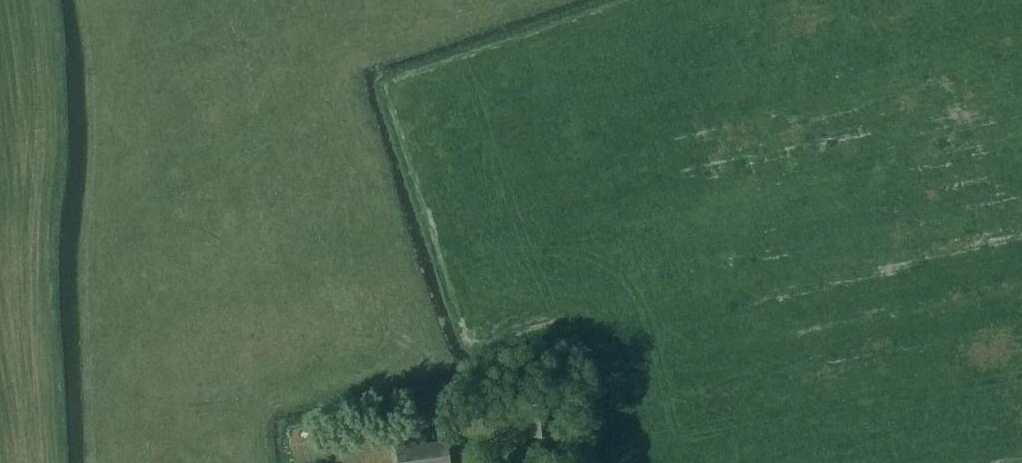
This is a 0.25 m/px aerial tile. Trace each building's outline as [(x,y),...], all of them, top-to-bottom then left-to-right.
[(550,436),(547,404),(529,405),(532,438),(550,436)] [(424,433),(407,435),(408,447),(426,444),(424,433)] [(447,442),(426,444),(408,447),(395,449),(397,462),(450,462),(447,442)]
